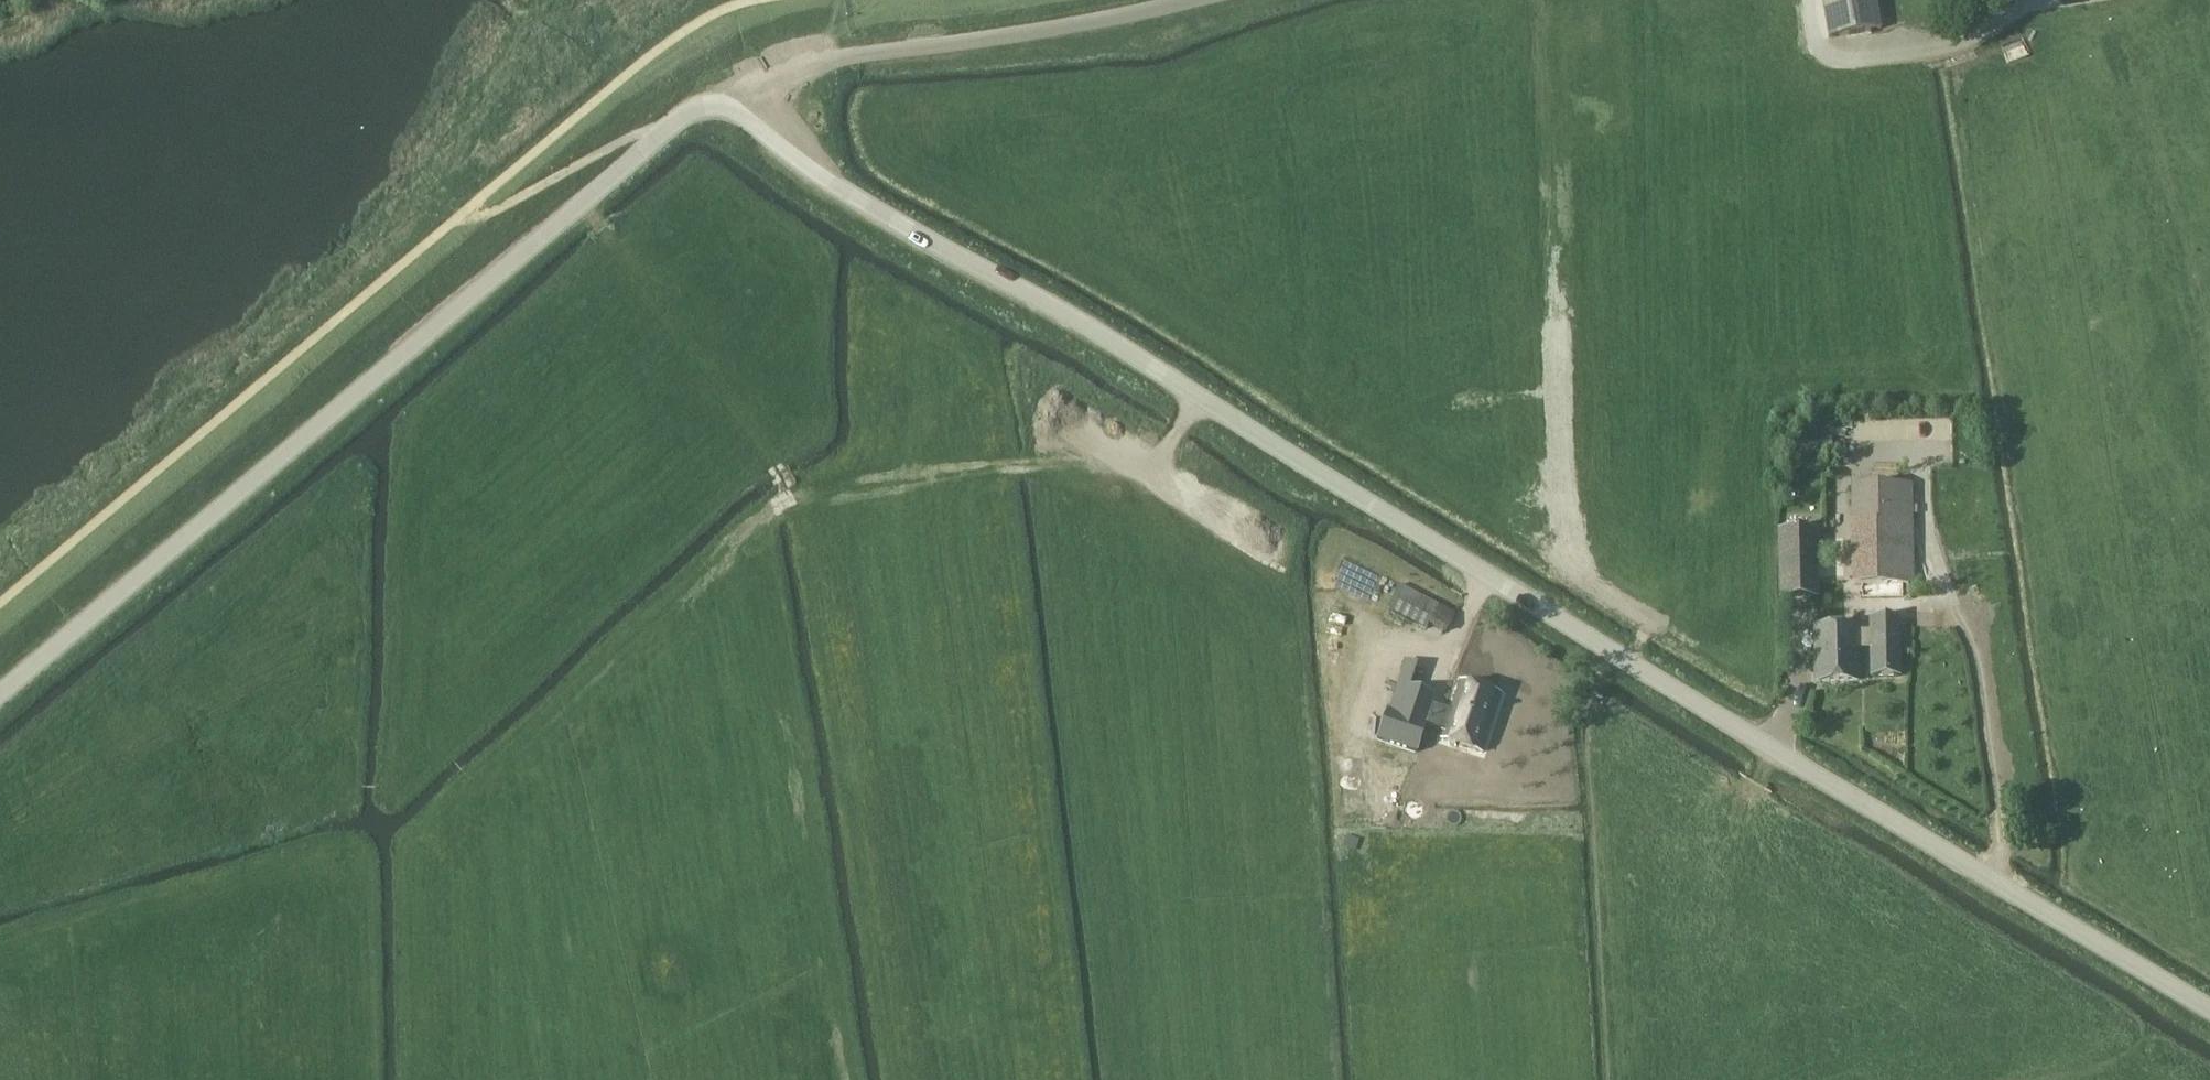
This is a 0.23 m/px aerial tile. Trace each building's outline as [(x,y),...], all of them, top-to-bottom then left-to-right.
[(1828,38),(1882,29),(1877,0),(1822,0),(1828,38)] [(771,480),(783,478),(780,462),(768,465),(771,480)] [(1909,524),(1909,486),(1886,487),(1853,487),(1853,524),(1909,524)] [(1782,531),(1783,596),(1814,596),(1813,531),(1782,531)] [(1931,558),(1931,574),(1945,574),(1944,558),(1931,558)] [(1444,619),(1430,610),(1433,606),(1394,583),(1385,598),(1438,630),(1444,619)] [(1856,628),(1815,628),(1815,681),(1857,680),(1856,648),(1870,647),(1871,676),(1899,675),(1898,617),(1870,618),(1870,634),(1856,634),(1856,628)] [(1387,706),(1377,735),(1403,744),(1417,749),(1418,746),(1426,723),(1440,728),(1444,730),(1442,737),(1481,751),(1501,694),(1462,680),(1451,710),(1430,703),(1433,693),(1417,687),(1410,685),(1418,661),(1407,657),(1393,696),(1389,707),(1387,706)] [(1862,752),(1898,754),(1899,733),(1863,731),(1862,752)]
